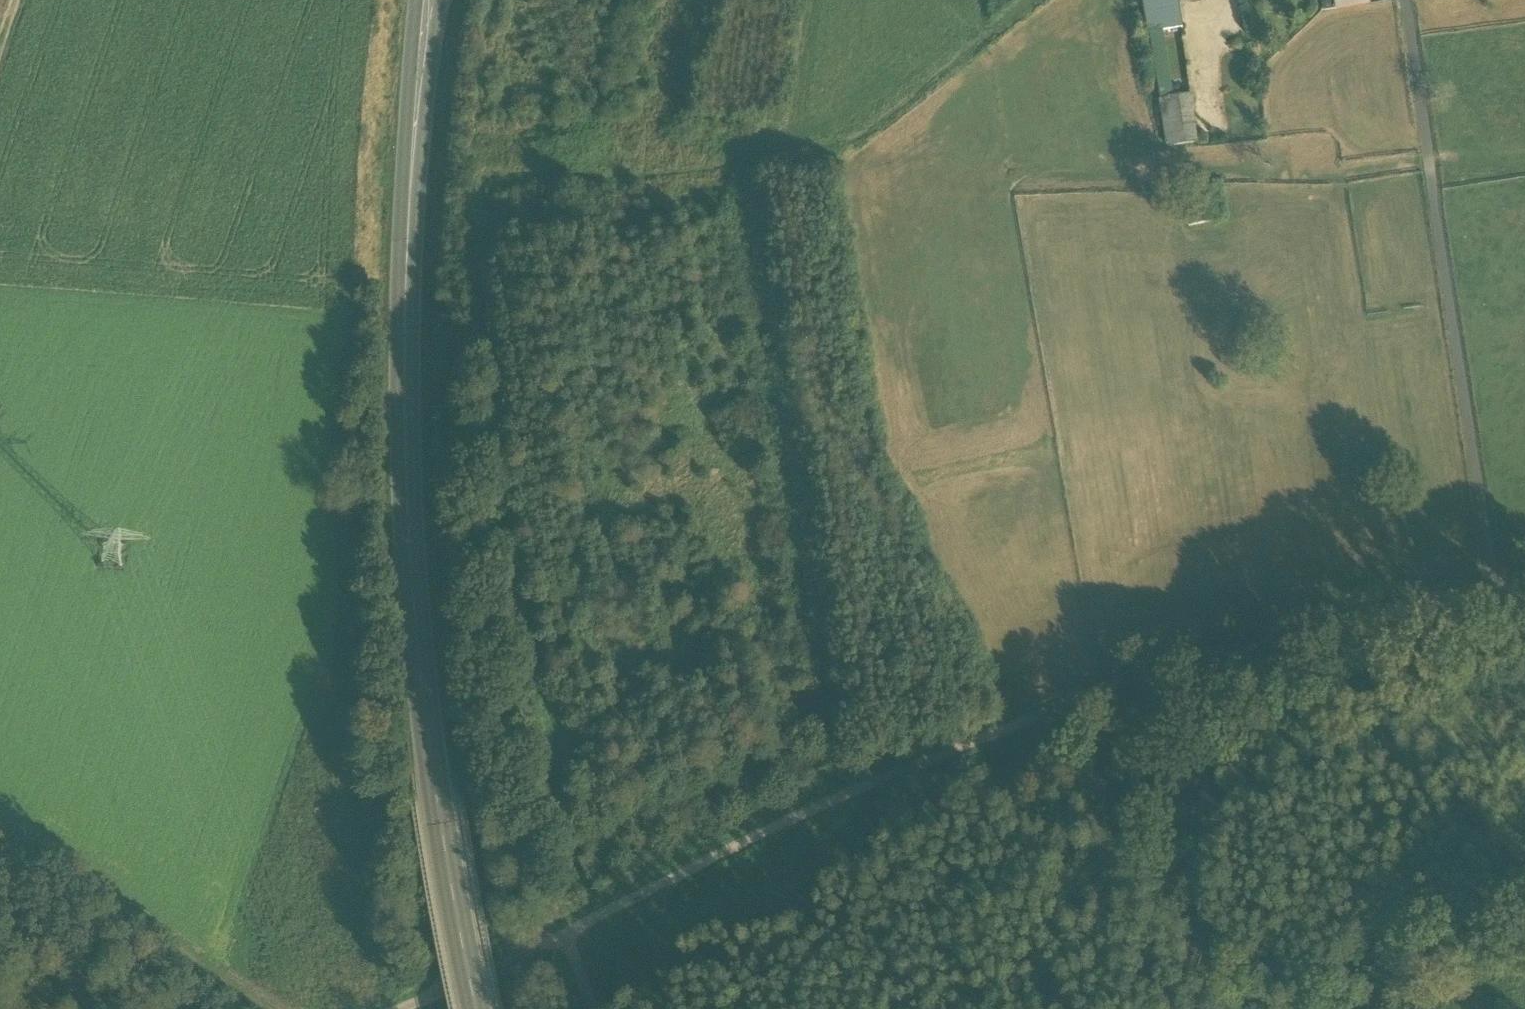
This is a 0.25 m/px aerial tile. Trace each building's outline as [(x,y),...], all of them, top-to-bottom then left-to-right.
[(1151,33),(1164,30),(1180,28),(1183,27),(1178,0),(1146,0),(1151,33)] [(1162,100),(1174,97),(1164,30),(1151,33),(1162,100)] [(1198,143),(1190,94),(1174,97),(1162,100),(1169,147),(1198,143)]
